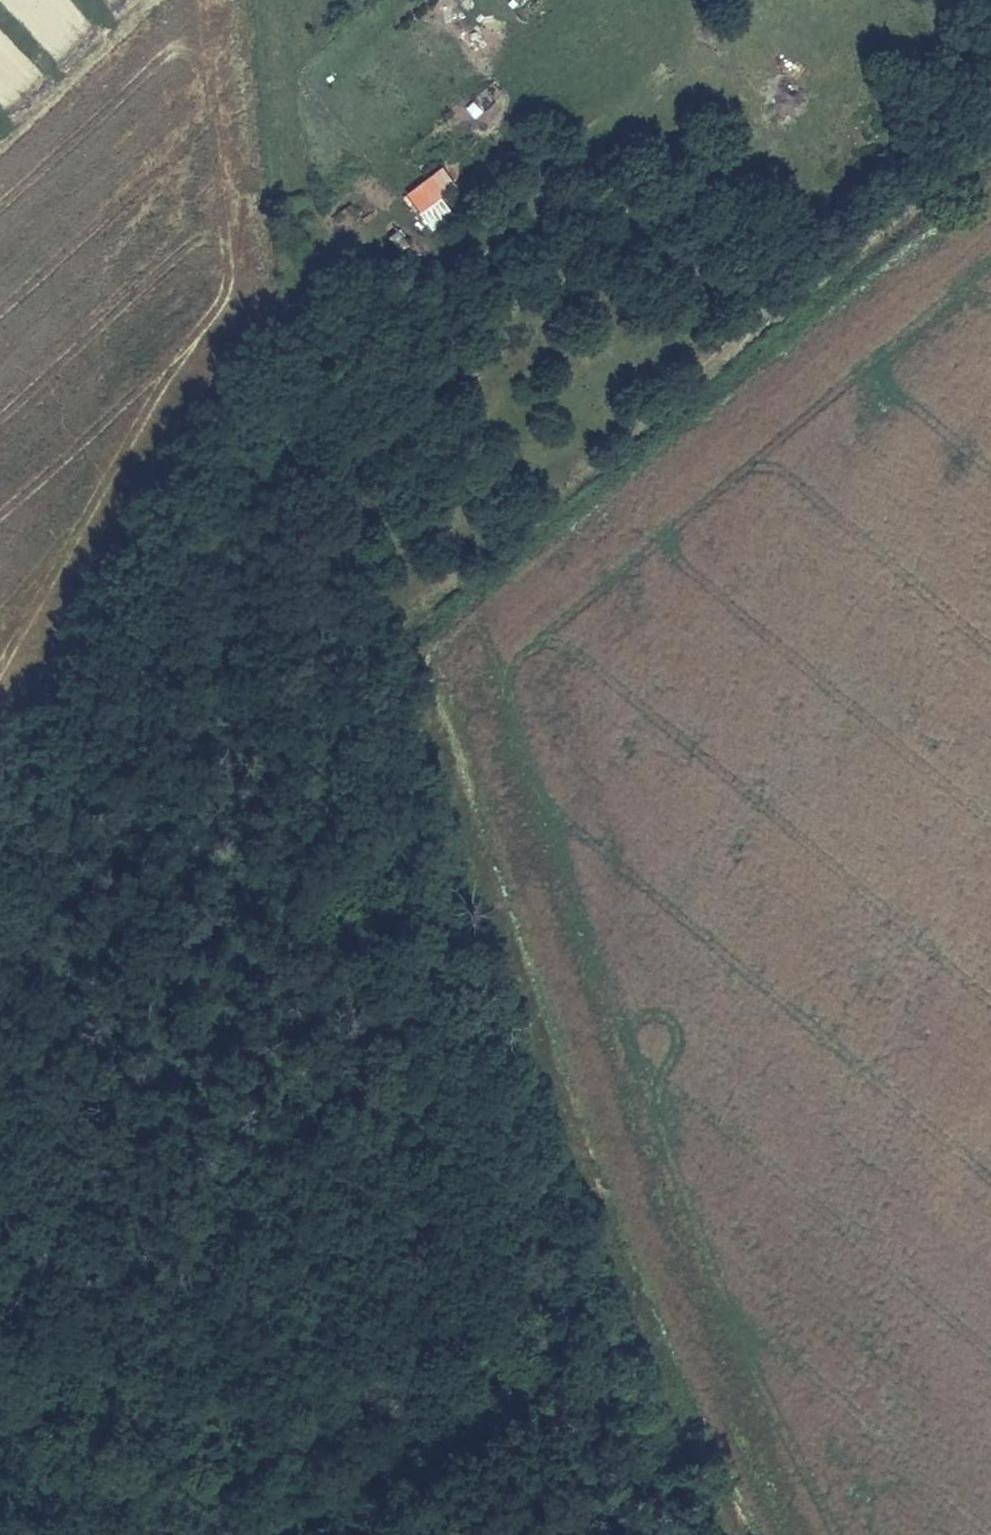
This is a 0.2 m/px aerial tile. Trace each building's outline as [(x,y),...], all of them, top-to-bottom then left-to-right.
[(442,195),(458,181),(440,161),(402,193),(433,229),(455,210),(442,195)]
